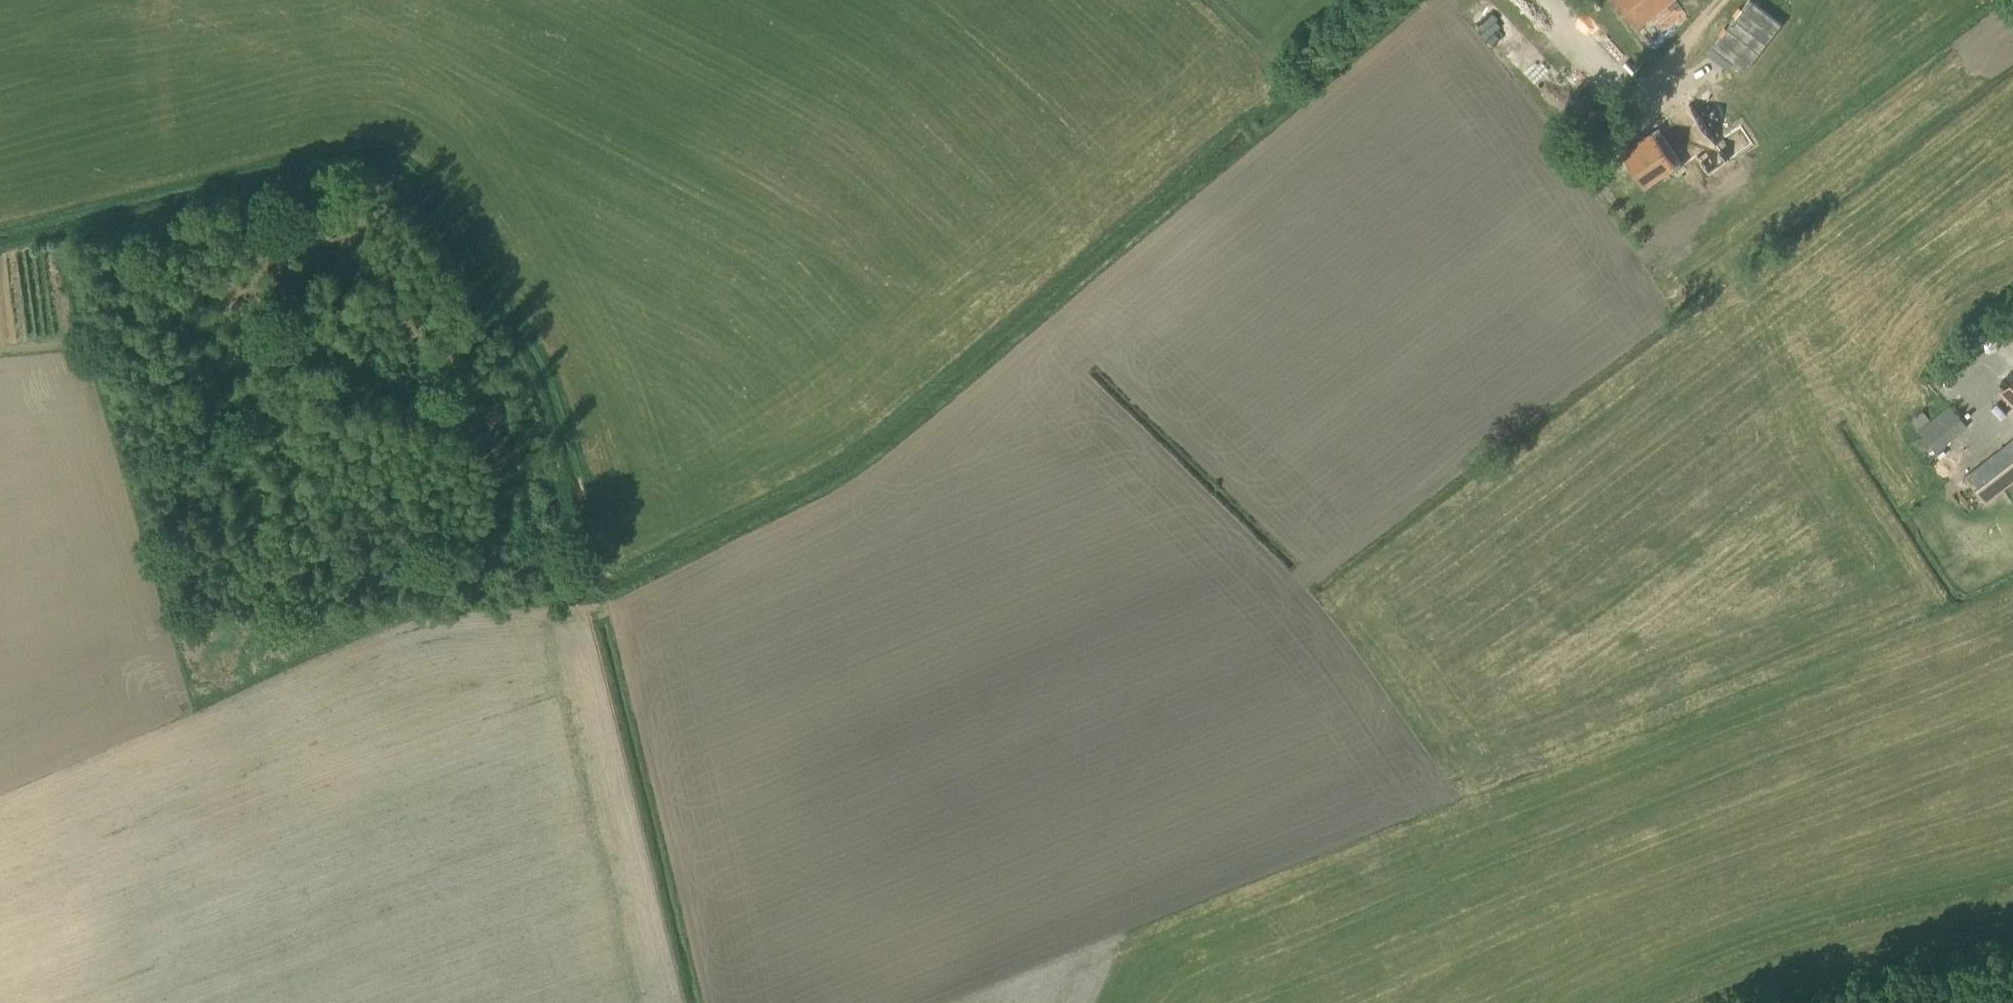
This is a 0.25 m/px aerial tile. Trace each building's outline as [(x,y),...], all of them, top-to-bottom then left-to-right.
[(1674,0),(1614,0),(1636,30),(1674,0)] [(1667,122),(1621,153),(1644,187),(1672,168),(1675,172),(1696,158),(1707,175),(1728,161),(1687,105),(1665,119),(1667,122)] [(2001,392),(2012,405),(2012,380),(2001,392)] [(1929,458),(1969,426),(1951,404),(1932,419),(1924,410),(1911,420),(1923,434),(1915,440),(1929,458)] [(2012,482),(2012,438),(1964,476),(1985,504),(2012,482)]
